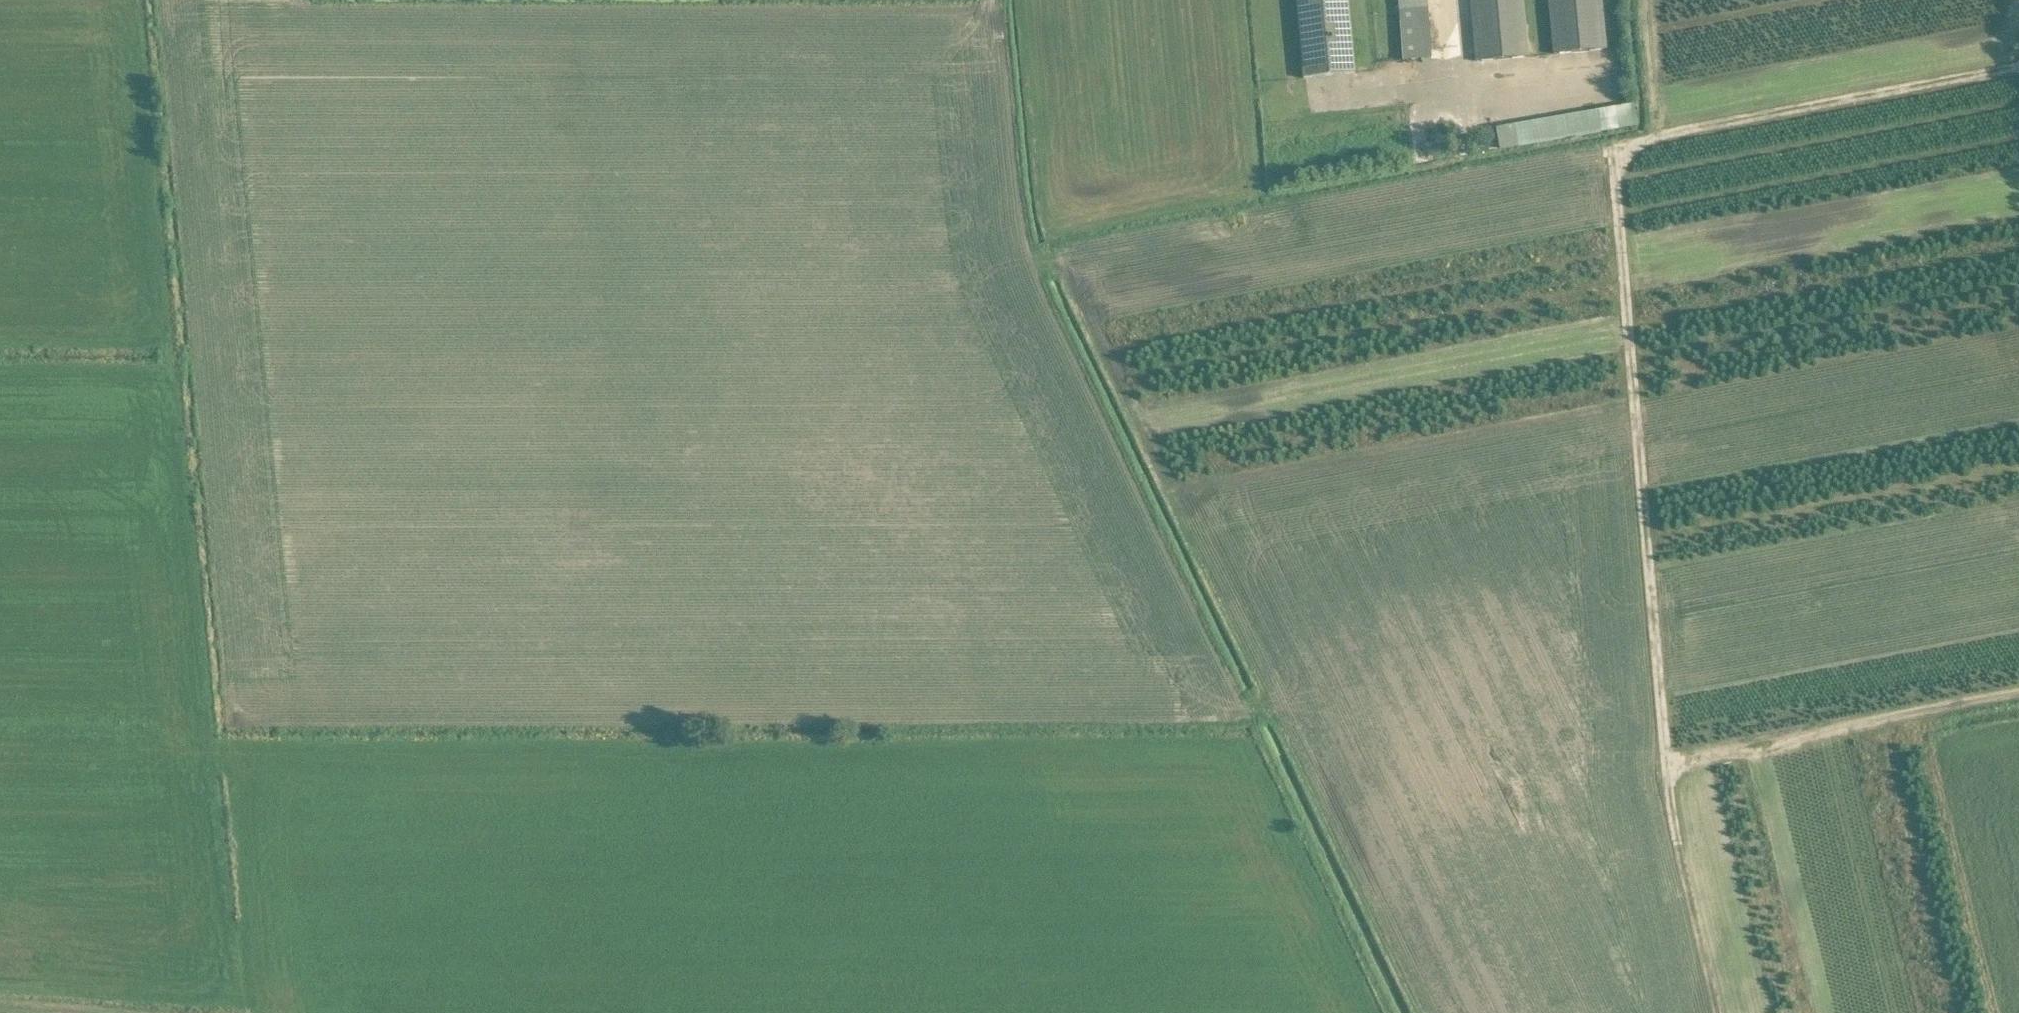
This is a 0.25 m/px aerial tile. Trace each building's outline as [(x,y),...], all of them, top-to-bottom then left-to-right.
[(1304,77),(1355,73),(1348,0),(1297,0),(1304,77)] [(1405,59),(1433,56),(1427,0),(1400,0),(1405,59)] [(1478,61),(1527,57),(1522,0),(1472,0),(1478,61)] [(1600,0),(1550,0),(1555,54),(1605,50),(1600,0)] [(1597,112),(1516,126),(1520,147),(1600,133),(1597,112)]
